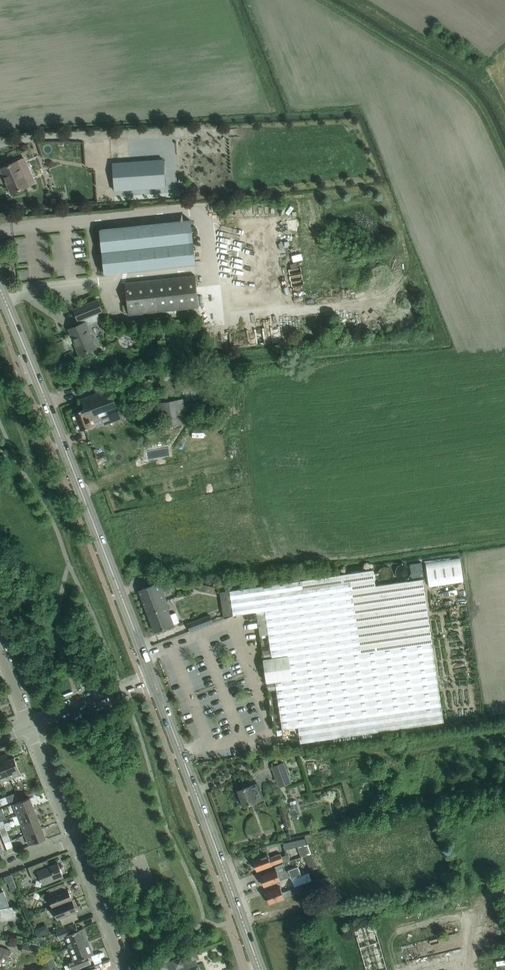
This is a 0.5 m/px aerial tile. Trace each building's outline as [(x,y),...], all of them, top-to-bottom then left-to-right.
[(164,159),(112,162),(114,190),(166,187),(164,159)] [(18,161),(0,168),(4,176),(6,175),(10,184),(8,185),(11,193),(17,191),(18,193),(24,191),(23,188),(28,186),(18,161)] [(122,253),(119,227),(100,229),(105,274),(123,272),(122,260),(130,259),(132,271),(195,264),(192,241),(129,248),(130,252),(122,253)] [(266,279),(276,277),(273,262),(263,264),(266,279)] [(195,275),(125,283),(128,314),(199,307),(195,275)] [(69,329),(79,355),(96,348),(86,325),(100,319),(98,312),(102,311),(98,299),(74,309),(78,320),(82,319),(83,323),(69,329)] [(72,413),(78,431),(96,424),(93,419),(118,409),(110,388),(81,399),(84,408),(72,413)] [(187,423),(182,399),(155,405),(160,428),(187,423)] [(426,562),(429,586),(464,581),(461,557),(426,562)] [(425,578),(375,585),(373,569),(229,590),(233,615),(265,610),(272,657),(264,659),(267,682),(275,681),(282,729),(299,726),(301,742),(445,720),(425,578)] [(169,608),(159,582),(139,590),(155,631),(179,622),(175,612),(169,615),(167,609),(169,608)] [(187,623),(190,631),(212,622),(209,615),(187,623)] [(6,754),(2,755),(10,778),(21,774),(14,757),(8,759),(6,754)] [(2,755),(0,756),(0,781),(0,782),(10,778),(2,755)] [(283,763),(271,767),(278,787),(290,782),(283,763)] [(243,806),(256,801),(255,800),(262,798),(257,783),(237,790),(238,791),(236,793),(238,797),(240,797),(243,806)] [(13,804),(17,814),(34,807),(30,797),(13,804)] [(295,815),(302,813),(299,802),(292,804),(295,815)] [(38,818),(34,807),(17,814),(21,824),(38,818)] [(42,828),(38,818),(21,824),(25,834),(42,828)] [(46,838),(42,828),(25,834),(29,845),(46,838)] [(306,844),(305,838),(283,843),(284,849),(306,844)] [(312,847),(305,849),(307,858),(314,856),(312,847)] [(403,865),(416,860),(413,852),(400,856),(403,865)] [(257,870),(282,861),(282,863),(285,862),(290,860),(288,854),(281,856),(280,853),(269,857),(268,855),(253,860),(257,870)] [(324,854),(317,856),(321,868),(327,866),(324,854)] [(28,867),(33,879),(40,876),(43,884),(63,876),(58,863),(45,868),(42,861),(28,867)] [(264,886),(291,876),(292,878),(302,875),(299,866),(279,874),(277,869),(260,876),(264,886)] [(320,877),(317,869),(302,875),(292,878),(294,886),(320,877)] [(48,896),(52,908),(72,900),(67,888),(67,889),(64,882),(48,888),(51,895),(48,896)] [(283,898),(297,893),(294,886),(282,891),(280,886),(265,892),(269,903),(278,900),(279,902),(284,900),(283,898)] [(3,908),(5,907),(9,907),(3,891),(0,892),(0,908),(3,908)] [(334,908),(346,904),(342,894),(331,898),(334,908)] [(326,897),(316,901),(318,908),(329,903),(326,897)] [(77,912),(72,900),(52,908),(57,919),(60,918),(62,924),(78,918),(76,912),(77,912)] [(65,937),(69,948),(86,942),(85,937),(86,936),(83,928),(78,930),(75,922),(55,930),(59,939),(65,937)] [(373,924),(354,929),(366,969),(387,969),(373,924)] [(86,942),(69,948),(74,959),(68,962),(71,969),(74,969),(91,963),(88,956),(93,954),(90,945),(88,946),(86,942)] [(35,954),(37,946),(23,944),(22,952),(35,954)] [(3,969),(10,951),(2,947),(1,949),(0,949),(0,968),(3,969)] [(198,964),(194,965),(192,960),(199,958),(195,948),(185,952),(186,955),(182,956),(181,956),(172,960),(167,962),(166,959),(156,962),(159,969),(200,969),(198,964)] [(338,949),(326,952),(331,969),(343,969),(338,949)] [(317,961),(312,962),(313,967),(306,969),(320,969),(317,961)]
